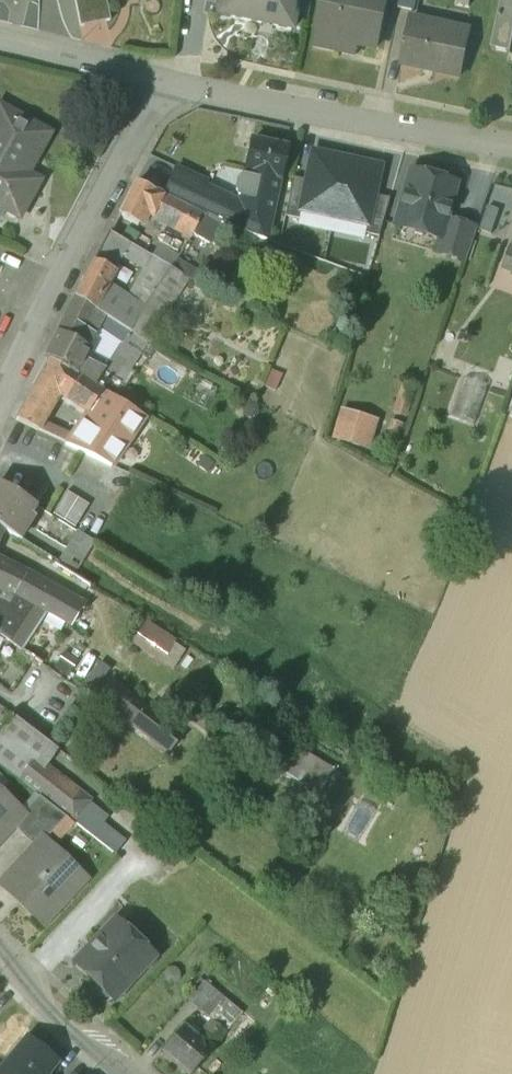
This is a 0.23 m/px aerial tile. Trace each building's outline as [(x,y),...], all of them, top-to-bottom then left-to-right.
[(80,26),(110,20),(106,0),(74,0),(80,26)] [(216,15),(291,30),(297,0),(219,0),(216,15)] [(364,2),(355,0),(324,0),(315,46),(339,51),(342,37),(356,40),(355,43),(376,48),(386,0),(364,0),(364,2)] [(398,8),(414,11),(417,0),(400,0),(398,8)] [(492,50),(509,53),(510,53),(511,47),(511,0),(503,0),(492,50)] [(441,33),(410,26),(402,64),(459,76),(469,30),(443,24),(441,33)] [(0,107),(0,215),(3,209),(18,217),(39,180),(26,173),(48,133),(0,107)] [(286,147),(253,139),(245,172),(279,179),(286,147)] [(299,210),(333,218),(347,158),(313,150),(299,210)] [(333,218),(367,226),(381,166),(347,158),(333,218)] [(279,179),(245,172),(244,176),(238,181),(236,190),(239,198),(238,201),(224,198),(204,188),(206,182),(176,168),(163,195),(176,203),(203,215),(220,223),(266,241),(279,179)] [(453,184),(410,171),(395,225),(435,237),(437,237),(443,219),(453,184)] [(154,192),(135,182),(118,215),(137,225),(145,210),(154,192)] [(154,192),(145,210),(167,221),(176,203),(163,195),(154,192)] [(203,215),(176,203),(167,221),(192,234),(203,215)] [(479,232),(492,235),(499,210),(487,206),(479,232)] [(118,215),(109,232),(125,241),(128,242),(137,225),(118,215)] [(220,223),(203,215),(192,234),(211,244),(220,223)] [(475,228),(443,219),(437,237),(435,237),(431,251),(463,260),(465,255),(472,236),(475,228)] [(109,232),(108,231),(96,251),(113,261),(113,260),(124,242),(125,241),(109,232)] [(160,264),(124,242),(113,260),(118,263),(149,281),(160,264)] [(151,256),(172,268),(178,258),(179,256),(158,244),(151,256)] [(504,270),(511,272),(511,250),(510,249),(504,270)] [(113,261),(96,251),(75,296),(93,307),(107,282),(118,263),(113,260),(113,261)] [(178,258),(172,268),(196,281),(201,272),(178,258)] [(174,273),(160,264),(149,281),(158,287),(163,290),(174,273)] [(145,306),(107,282),(93,307),(105,314),(132,331),(148,341),(186,280),(174,273),(163,290),(158,287),(145,306)] [(93,307),(75,296),(64,317),(94,335),(97,329),(105,314),(93,307)] [(132,331),(105,314),(97,329),(120,344),(123,345),(132,331)] [(94,335),(64,317),(56,332),(87,348),(94,335)] [(123,345),(120,344),(110,359),(127,371),(148,341),(132,331),(123,345)] [(87,348),(56,332),(44,355),(50,359),(50,358),(74,371),(75,372),(94,384),(104,369),(103,369),(84,359),(89,349),(87,348)] [(74,371),(50,358),(50,359),(34,387),(51,396),(56,387),(91,409),(102,389),(94,384),(75,372),(74,371)] [(127,371),(110,359),(103,369),(104,369),(94,384),(102,389),(112,395),(127,371)] [(473,425),(486,386),(463,378),(450,418),(473,425)] [(51,396),(34,387),(26,402),(46,412),(51,396)] [(112,395),(102,389),(91,409),(67,443),(81,449),(81,450),(109,464),(144,415),(116,397),(112,395)] [(413,395),(399,390),(391,415),(405,420),(413,395)] [(46,412),(26,402),(16,419),(38,429),(44,417),(46,412)] [(377,422),(339,411),(332,438),(370,449),(377,422)] [(68,430),(44,417),(38,429),(63,441),(68,430)] [(0,483),(0,527),(15,536),(22,524),(27,526),(31,520),(33,516),(28,514),(34,504),(0,483)] [(89,504),(67,491),(53,513),(75,526),(89,504)] [(15,536),(54,560),(57,562),(68,543),(31,520),(27,526),(22,524),(15,536)] [(94,541),(76,530),(68,543),(57,562),(75,572),(94,541)] [(57,562),(54,560),(50,567),(71,579),(75,572),(57,562)] [(11,568),(0,562),(0,585),(11,568)] [(71,579),(50,567),(39,584),(39,585),(28,601),(47,609),(50,611),(60,596),(71,579)] [(11,568),(0,585),(0,587),(28,601),(39,585),(39,584),(11,568)] [(91,582),(75,572),(71,579),(60,596),(76,607),(91,582)] [(23,650),(47,609),(28,601),(0,587),(0,635),(23,650)] [(60,596),(50,611),(67,622),(76,607),(60,596)] [(132,643),(161,662),(174,641),(146,623),(132,643)] [(184,733),(113,678),(98,697),(169,752),(184,733)] [(12,715),(0,706),(0,730),(12,715)] [(55,748),(12,715),(0,730),(0,766),(18,779),(32,762),(42,762),(46,763),(55,748)] [(298,749),(283,773),(318,794),(333,770),(298,749)] [(73,786),(42,762),(32,762),(18,779),(39,796),(51,804),(56,808),(73,786)] [(73,786),(56,808),(67,817),(74,822),(76,820),(81,813),(91,799),(73,786)] [(39,796),(20,818),(21,819),(14,827),(23,836),(51,804),(39,796)] [(0,799),(0,842),(14,827),(21,819),(20,818),(0,799)] [(51,804),(23,836),(36,848),(43,840),(45,842),(67,817),(56,808),(51,804)] [(89,819),(81,813),(76,820),(84,826),(89,819)] [(36,848),(3,883),(38,916),(60,893),(66,900),(85,880),(45,842),(43,840),(36,848)] [(115,921),(76,963),(97,983),(96,988),(106,998),(111,996),(113,997),(145,964),(128,948),(136,940),(115,921)] [(179,994),(213,1021),(225,1032),(239,1043),(250,1029),(192,981),(179,994)] [(213,1021),(199,1038),(211,1048),(225,1032),(213,1021)] [(184,1026),(162,1052),(188,1073),(191,1073),(212,1049),(211,1048),(199,1038),(184,1026)] [(0,1071),(0,1073),(45,1073),(55,1062),(27,1038),(0,1071)]
